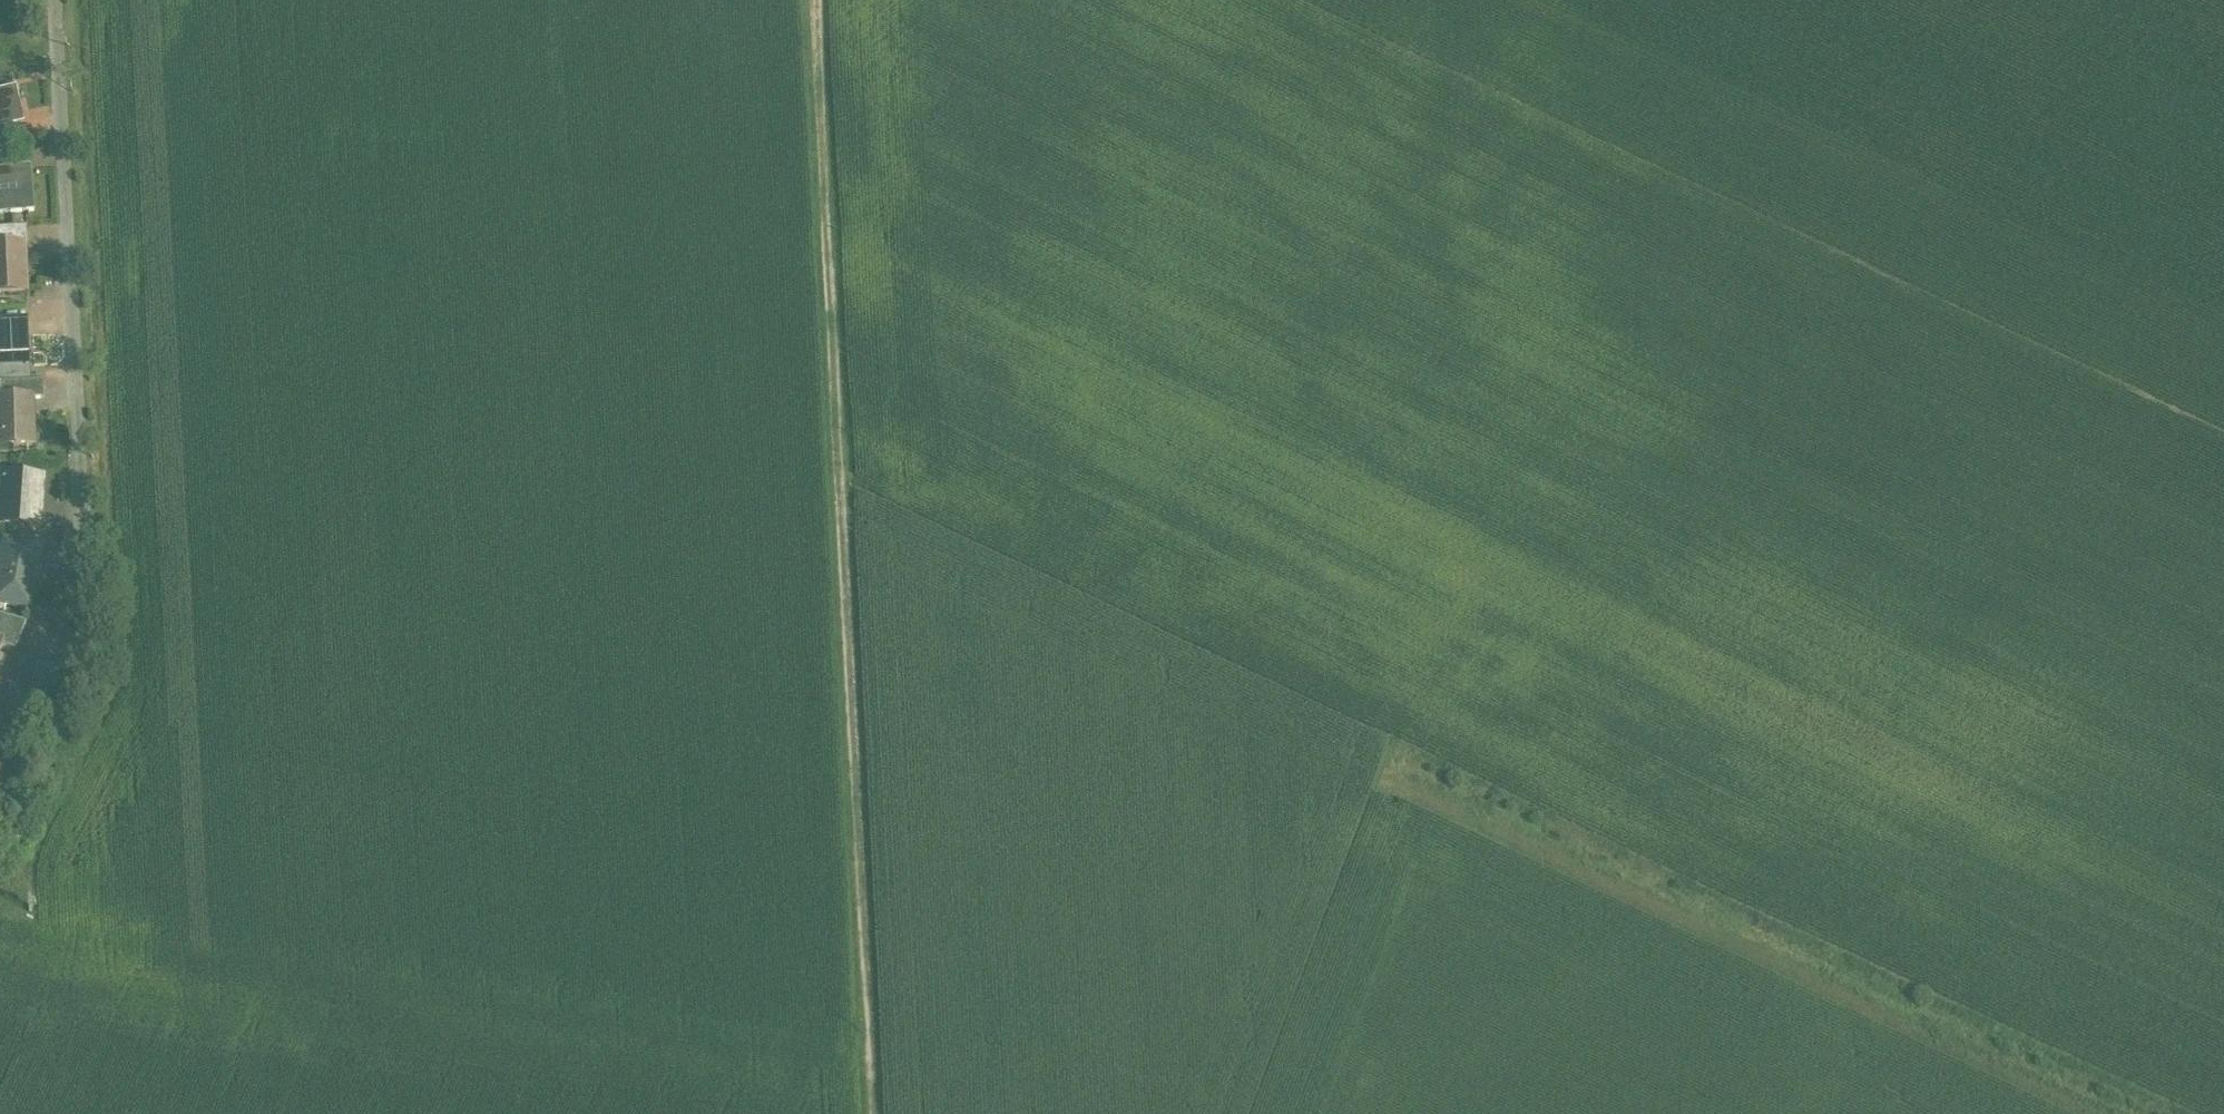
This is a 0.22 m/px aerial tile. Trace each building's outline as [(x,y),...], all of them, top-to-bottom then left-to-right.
[(0,93),(0,129),(6,127),(25,123),(17,88),(0,93)] [(0,129),(0,145),(10,142),(6,127),(0,129)] [(0,170),(0,193),(10,192),(12,214),(35,212),(31,167),(0,170)] [(0,230),(0,248),(25,246),(25,248),(29,247),(28,228),(0,230)] [(0,248),(0,272),(2,271),(3,294),(27,292),(25,248),(25,246),(0,248)] [(0,323),(0,346),(6,346),(7,368),(31,367),(29,321),(0,323)] [(31,367),(7,368),(2,368),(3,384),(5,384),(33,382),(32,367),(31,367)] [(33,382),(5,384),(5,399),(33,399),(33,400),(45,400),(45,382),(33,382)] [(0,400),(0,424),(9,424),(10,446),(34,445),(33,400),(33,399),(5,399),(0,400)] [(41,480),(8,478),(6,500),(17,501),(16,524),(38,525),(41,480)] [(43,544),(7,541),(4,557),(39,563),(43,544)] [(4,557),(0,580),(0,581),(11,583),(7,605),(30,609),(39,563),(4,557)] [(0,615),(0,637),(5,640),(3,645),(17,651),(28,624),(0,615)]
